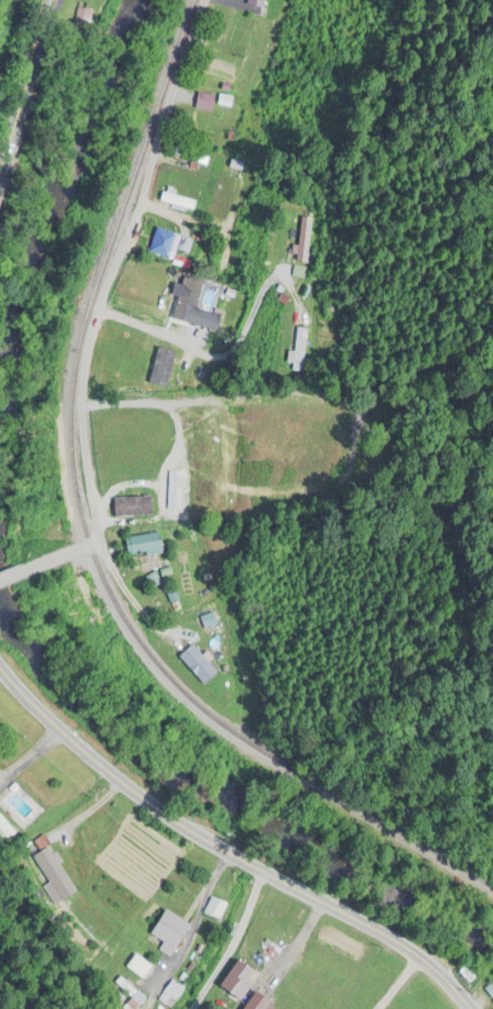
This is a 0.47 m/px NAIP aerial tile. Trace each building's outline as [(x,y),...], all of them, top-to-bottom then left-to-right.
[(243,4),(263,10),(266,0),(244,0),(243,4)] [(195,202),(163,193),(161,202),(192,211),(195,202)] [(310,218),(299,218),(296,262),(307,263),(310,218)] [(167,259),(176,236),(157,229),(149,252),(167,259)] [(172,319),(213,331),(218,315),(196,309),(204,282),(177,274),(171,297),(178,299),(172,319)] [(288,352),(287,371),(301,372),(305,331),(296,330),(294,353),(288,352)] [(181,353),(161,349),(153,383),(173,387),(181,353)] [(181,472),(167,472),(167,512),(181,512),(181,472)] [(162,552),(158,533),(126,538),(129,558),(162,552)] [(206,638),(222,632),(211,604),(195,610),(206,638)] [(32,857),(62,902),(79,891),(42,837),(33,843),(39,852),(32,857)] [(205,915),(217,919),(224,903),(211,898),(205,915)] [(191,926),(167,910),(151,935),(163,943),(158,951),(169,959),(191,926)] [(230,974),(242,983),(251,971),(239,962),(230,974)] [(158,1000),(169,1008),(184,991),(173,982),(158,1000)] [(492,999),(492,983),(485,989),(492,999)] [(255,994),(244,1008),(275,1008),(255,994)]
